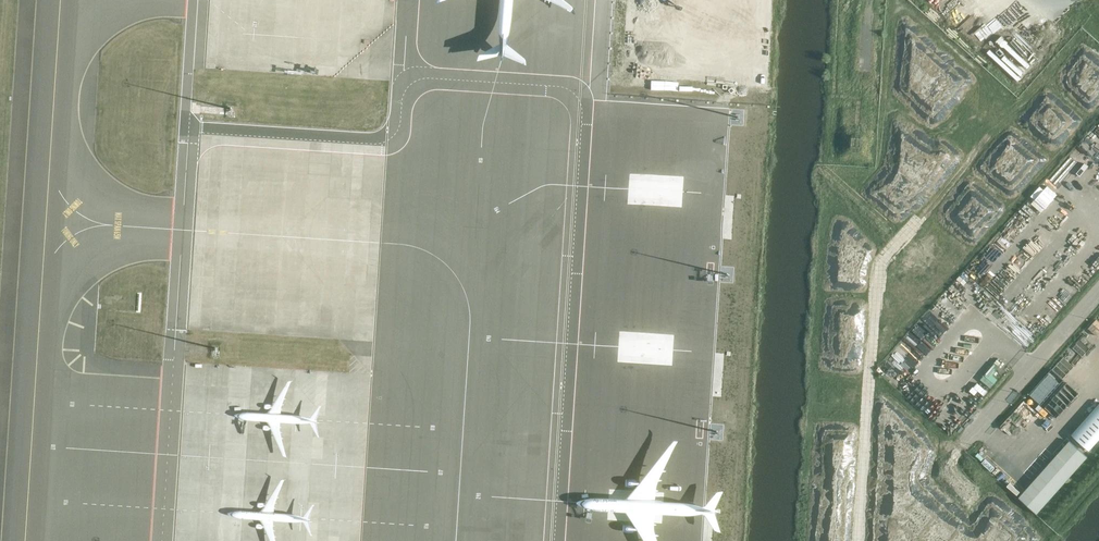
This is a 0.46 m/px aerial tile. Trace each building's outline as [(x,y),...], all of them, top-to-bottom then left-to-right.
[(1090,449),(1098,439),(1098,403),(1072,433),(1090,449)] [(1037,513),(1087,457),(1069,441),(1019,498),(1037,513)]
